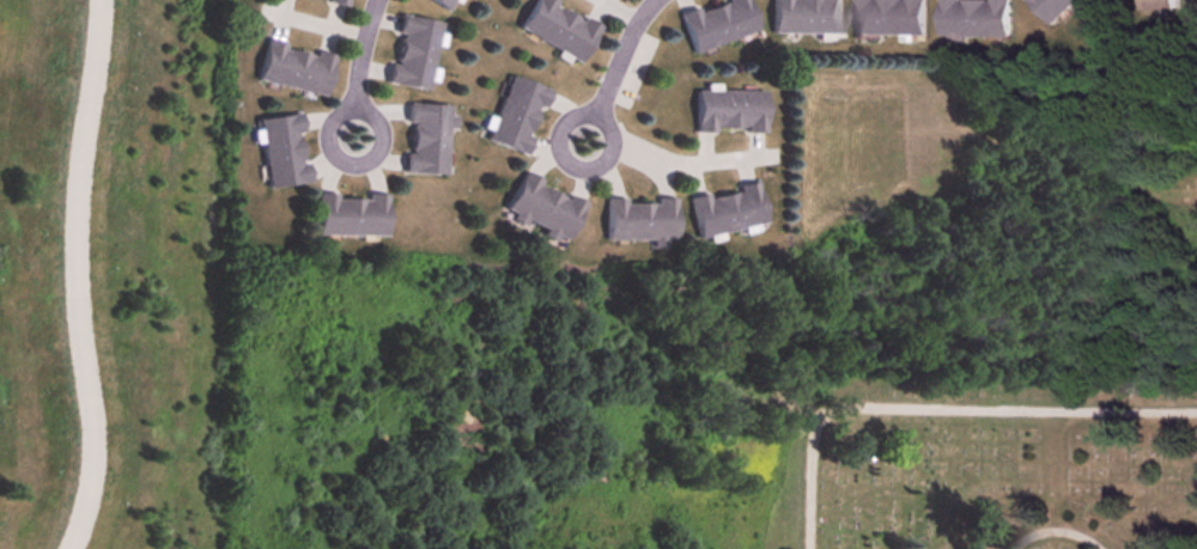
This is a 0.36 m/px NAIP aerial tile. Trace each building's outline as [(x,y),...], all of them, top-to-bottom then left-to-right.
[(454,0),(426,0),(447,12),(454,0)] [(598,25),(549,0),(533,0),(516,31),(578,63),(598,25)] [(678,13),(690,54),(756,34),(746,0),(724,0),(678,13)] [(840,0),(770,0),(770,35),(840,35),(840,0)] [(923,36),(924,0),(854,0),(853,36),(923,36)] [(938,40),(1008,40),(1008,0),(938,0),(938,40)] [(1078,0),(1024,0),(1050,27),(1078,0)] [(1171,11),(1171,0),(1138,0),(1138,11),(1171,11)] [(386,85),(427,91),(437,23),(397,17),(386,85)] [(323,96),(332,55),(264,40),(255,81),(323,96)] [(485,143),(524,156),(545,89),(506,77),(485,143)] [(763,134),(763,92),(694,92),(694,134),(763,134)] [(403,175),(445,177),(448,106),(406,104),(403,175)] [(257,119),(265,189),(306,184),(297,114),(257,119)] [(501,217),(564,245),(583,202),(520,174),(501,217)] [(688,199),(695,239),(763,227),(756,187),(688,199)] [(384,195),(315,195),(314,236),(384,237),(384,195)] [(603,201),(603,243),(674,244),(674,202),(603,201)]
